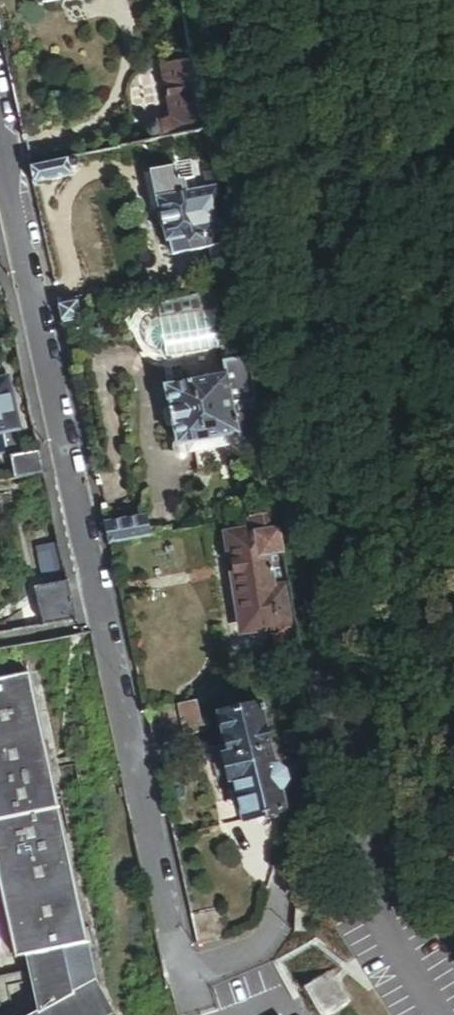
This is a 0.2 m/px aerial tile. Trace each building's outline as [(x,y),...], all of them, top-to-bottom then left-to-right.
[(167,145),(210,136),(204,95),(199,66),(170,69),(177,124),(163,126),(164,132),(160,134),(161,140),(165,139),(167,145)] [(35,187),(74,179),(71,166),(32,174),(35,187)] [(183,185),(197,182),(194,168),(177,171),(179,182),(183,181),(183,185)] [(227,236),(215,178),(207,179),(211,195),(200,198),(197,182),(183,185),(183,181),(179,182),(177,171),(151,176),(158,209),(162,208),(170,249),(173,248),(176,261),(212,254),(209,239),(227,236)] [(64,328),(80,324),(77,307),(61,310),(64,328)] [(222,350),(224,363),(245,359),(243,347),(240,344),(237,343),(233,342),(229,343),(226,344),(224,346),(222,350)] [(242,444),(262,440),(246,358),(245,359),(224,363),(227,375),(165,387),(166,393),(161,394),(164,410),(170,409),(178,449),(241,437),(242,444)] [(21,451),(6,376),(0,369),(0,455),(21,451)] [(14,482),(43,477),(38,454),(11,459),(14,482)] [(13,511),(11,495),(0,497),(0,513),(13,511)] [(297,626),(277,513),(252,517),(256,539),(237,542),(253,634),(297,626)] [(111,548),(151,540),(146,519),(107,527),(111,548)] [(39,629),(72,623),(65,585),(32,591),(39,629)] [(93,982),(70,876),(59,826),(46,766),(27,678),(0,683),(0,895),(15,960),(24,959),(36,1014),(111,1014),(93,982)] [(186,725),(201,722),(197,705),(182,708),(186,725)] [(153,747),(204,737),(201,722),(186,725),(181,726),(178,709),(147,716),(153,747)] [(285,815),(280,798),(285,789),(282,778),(274,774),(259,711),(219,720),(228,761),(223,762),(229,786),(234,784),(243,825),(285,815)] [(223,762),(228,761),(219,720),(213,721),(223,762)] [(238,826),(243,825),(234,784),(229,786),(238,826)] [(196,949),(225,939),(219,912),(189,918),(196,949)] [(331,970),(302,987),(319,1014),(331,1014),(350,1004),(331,970)]
